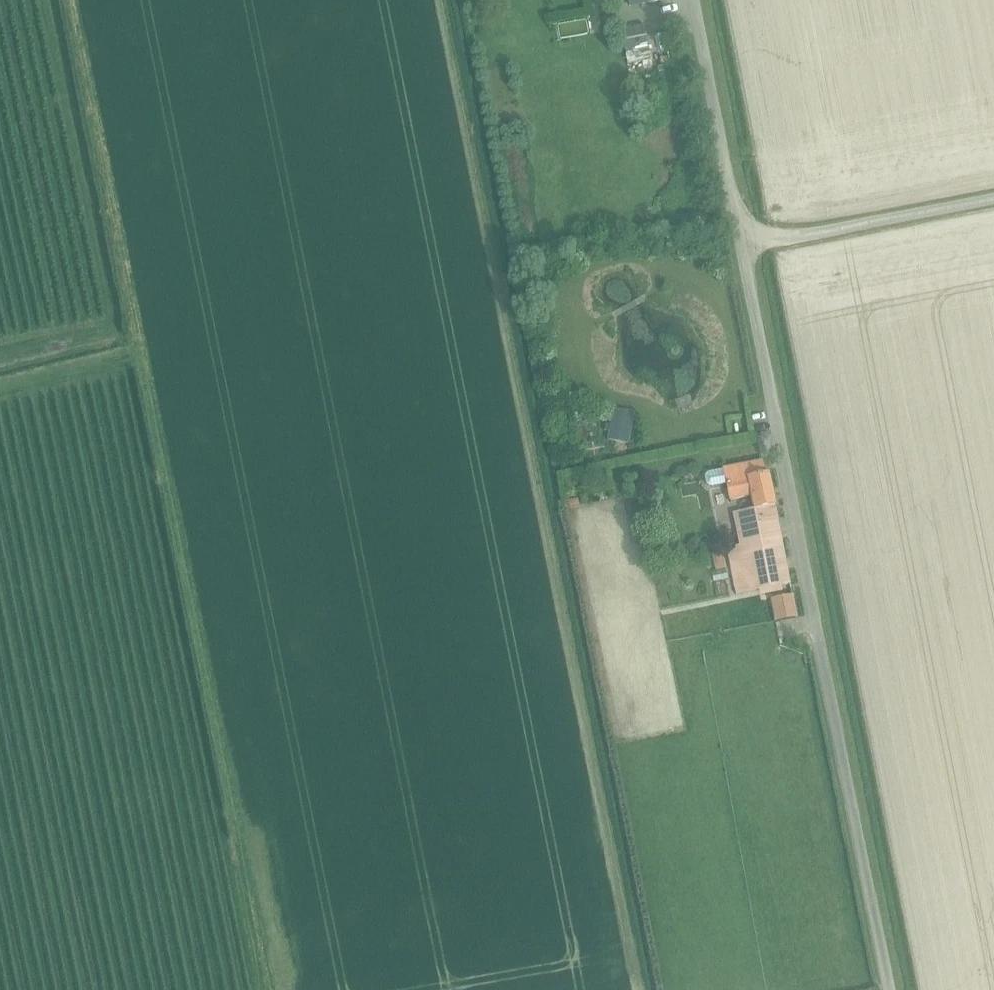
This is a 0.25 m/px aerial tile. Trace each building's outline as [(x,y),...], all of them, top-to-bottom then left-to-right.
[(612,409),(606,440),(627,444),(633,413),(612,409)] [(781,586),(790,585),(768,474),(765,475),(763,462),(722,470),(723,471),(708,474),(707,474),(706,476),(705,479),(705,481),(706,484),(707,486),(710,488),(712,488),(726,486),(729,502),(750,498),(753,510),(733,514),(739,546),(726,549),(735,595),(757,591),(759,597),(769,595),(782,593),(781,586)] [(565,509),(579,507),(578,499),(564,501),(565,509)] [(715,571),(725,569),(722,550),(712,552),(715,571)] [(726,571),(712,573),(713,582),(728,580),(726,571)] [(792,595),(770,600),(774,623),(796,618),(792,595)]
